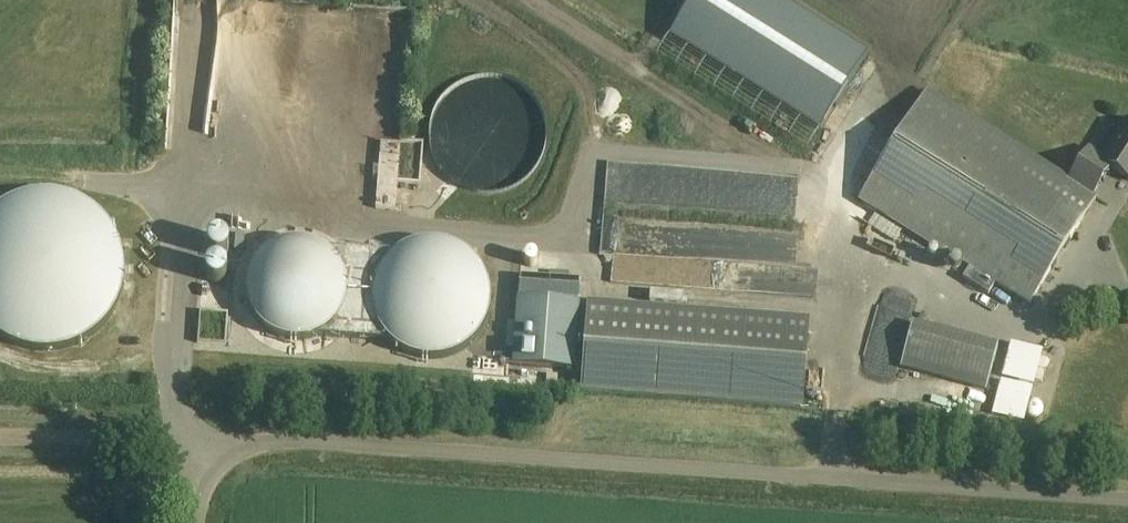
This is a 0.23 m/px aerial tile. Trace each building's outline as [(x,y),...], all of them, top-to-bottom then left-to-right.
[(823,132),(870,57),(780,0),(650,0),(639,16),(823,132)] [(385,48),(384,23),(346,24),(347,50),(385,48)] [(926,92),(860,199),(970,268),(964,278),(989,294),(995,284),(1030,305),(1096,199),(1092,197),(1110,168),(1127,180),(1127,122),(1103,159),(1089,150),(1068,182),(926,92)] [(383,141),(382,211),(406,211),(406,141),(383,141)] [(612,164),(612,198),(648,199),(648,165),(612,164)] [(1126,243),(1127,235),(1127,220),(1124,218),(1117,240),(1126,243)] [(231,257),(233,237),(213,235),(211,254),(231,257)] [(250,310),(254,317),(259,324),(265,330),(272,334),(276,336),(284,339),(292,341),(301,341),(309,339),(317,337),(325,333),(331,327),(337,322),(341,314),(345,307),(347,298),(347,290),(347,286),(346,278),(343,270),(339,262),(336,259),(330,253),(327,250),(320,246),(312,242),(308,241),(300,240),(295,240),(287,241),(283,242),(279,243),(271,247),(264,252),(261,255),(256,261),(252,268),(250,272),(249,276),(247,285),(247,289),(247,297),(248,301),(250,310)] [(435,241),(426,242),(421,242),(412,245),(408,246),(404,248),(396,253),(392,256),(389,259),(386,263),(383,266),(381,270),(378,274),(375,283),(373,292),(372,296),(372,305),(374,315),(376,323),(378,327),(381,331),(386,339),(389,342),(392,346),(400,351),(404,353),(408,355),(412,357),(421,359),(425,360),(430,360),(435,360),(439,360),(448,358),(457,355),(461,353),(465,351),(468,348),(472,345),(477,340),(482,333),(484,329),(486,325),(489,316),(491,307),(491,298),(490,289),(489,284),(486,276),(481,268),(478,264),(472,257),(465,252),(457,247),(453,245),(444,243),(435,241)] [(621,282),(644,281),(644,257),(620,257),(621,282)] [(668,264),(648,263),(647,280),(667,281),(668,264)] [(517,298),(512,365),(575,370),(580,302),(517,298)] [(809,320),(588,303),(581,392),(802,409),(809,320)] [(998,348),(912,324),(901,367),(986,391),(998,348)] [(550,374),(550,390),(565,390),(565,374),(550,374)] [(516,388),(516,378),(489,378),(489,388),(516,388)]
